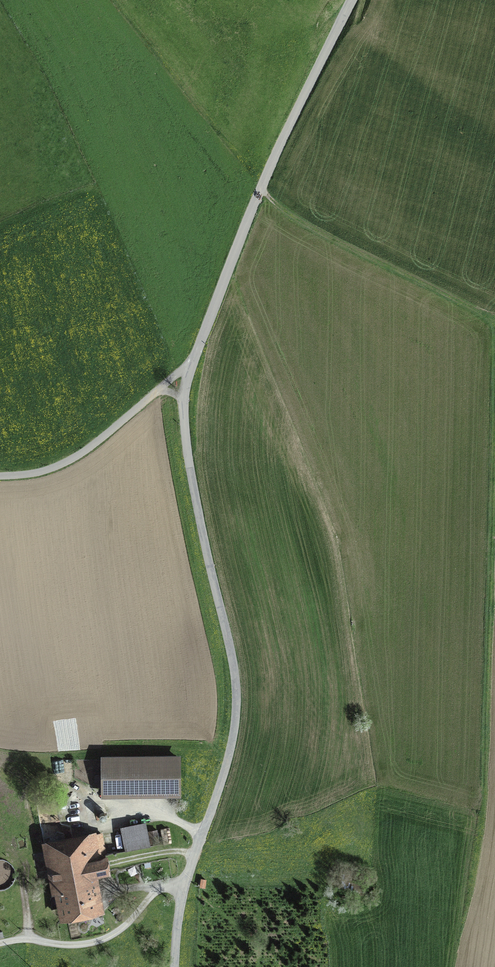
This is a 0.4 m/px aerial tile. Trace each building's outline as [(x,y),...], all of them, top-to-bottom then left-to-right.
[(101,800),(181,799),(181,756),(101,757),(101,776),(94,776),(94,783),(97,785),(97,788),(101,788),(101,800)] [(146,823),(120,829),(125,854),(151,848),(146,823)] [(157,830),(148,832),(151,845),(160,844),(157,830)] [(98,879),(111,877),(102,833),(97,834),(96,833),(41,844),(52,898),(54,897),(60,924),(106,915),(98,879)]
